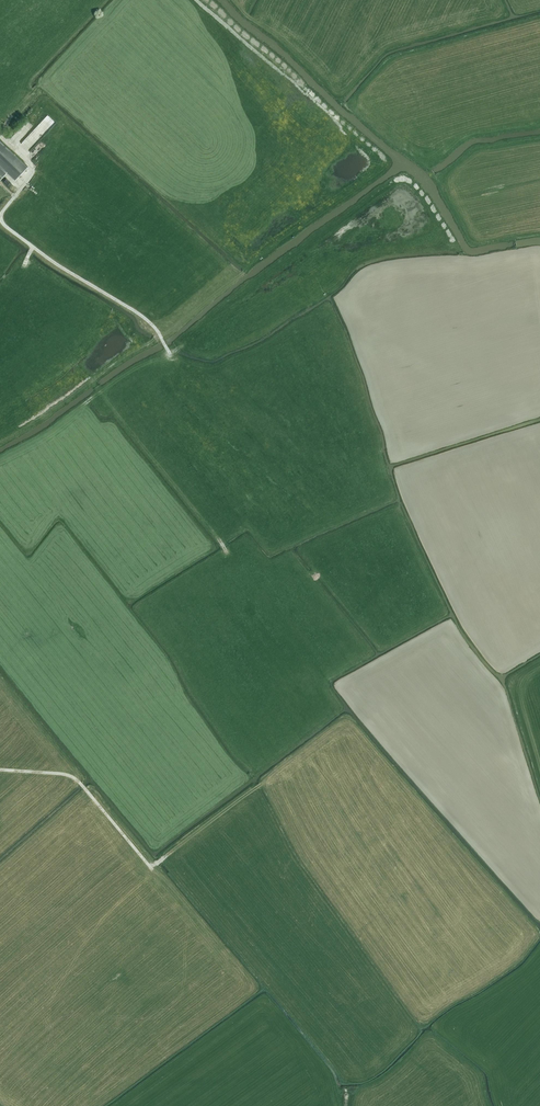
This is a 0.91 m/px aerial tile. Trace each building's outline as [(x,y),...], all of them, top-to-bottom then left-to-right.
[(346,99),(348,100),(355,93),(352,91),(346,99)] [(37,145),(55,125),(46,118),(34,132),(35,133),(34,135),(36,137),(33,141),(37,145)] [(15,181),(28,167),(0,141),(0,166),(15,181)]
